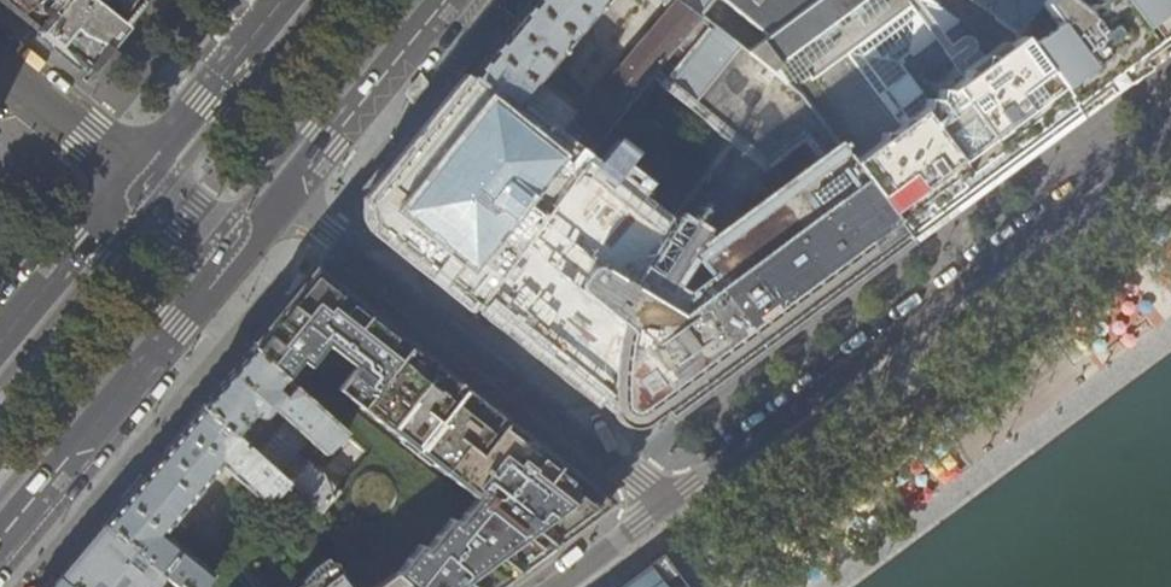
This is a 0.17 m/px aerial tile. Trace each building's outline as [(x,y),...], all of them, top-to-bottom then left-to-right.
[(3,3),(17,14),(36,0),(0,0),(3,3)] [(33,3),(33,7),(34,10),(36,12),(38,13),(41,14),(44,14),(46,13),(53,7),(60,15),(38,31),(64,52),(87,71),(122,29),(92,4),(97,0),(36,0),(33,3)] [(129,19),(145,1),(144,0),(112,0),(129,19)] [(677,0),(662,0),(671,7),(587,108),(582,104),(571,117),(534,89),(607,0),(536,0),(471,77),(582,161),(653,74),(699,18),(677,0)] [(708,7),(714,0),(677,0),(699,18),(708,7)] [(708,7),(750,48),(815,0),(714,0),(708,7)] [(954,14),(934,0),(815,0),(750,48),(798,94),(906,239),(922,228),(991,177),(1044,138),(1062,125),(1078,113),(1019,32),(939,91),(943,96),(931,104),(900,62),(896,56),(954,14)] [(1040,0),(974,0),(1017,30),(1040,0)] [(1170,44),(1170,0),(1040,0),(1017,30),(1019,32),(1078,113),(1091,104),(1170,44)] [(653,417),(655,416),(659,421),(832,294),(906,239),(798,94),(750,48),(708,7),(699,18),(653,74),(660,80),(733,136),(665,224),(589,167),(582,161),(474,304),(519,340),(618,419),(624,423),(629,425),(634,425),(637,425),(641,424),(645,423),(650,420),(653,417)] [(900,62),(960,18),(954,14),(896,56),(900,62)] [(589,167),(660,80),(653,74),(582,161),(589,167)] [(474,304),(582,161),(471,77),(425,133),(376,193),(372,199),(370,203),(369,209),(369,213),(370,216),(371,220),(374,225),(377,228),(442,279),(474,304)] [(312,269),(283,306),(248,347),(281,378),(298,359),(306,365),(324,343),(352,365),(334,388),(475,496),(455,521),(448,515),(424,546),(417,540),(391,572),(408,586),(494,586),(529,561),(608,503),(561,466),(504,421),(401,340),(368,313),(312,269)] [(281,378),(248,347),(224,376),(199,406),(287,483),(296,491),(315,508),(363,453),(281,378)] [(220,465),(267,506),(287,483),(199,406),(148,467),(101,524),(164,576),(177,586),(212,586),(241,554),(231,546),(208,573),(162,535),(220,465)] [(164,576),(101,524),(79,550),(57,577),(68,586),(154,586),(164,576)] [(663,553),(617,586),(688,586),(663,553)] [(329,560),(293,586),(349,586),(329,560)] [(391,572),(390,571),(368,586),(408,586),(391,572)] [(57,577),(48,586),(68,586),(57,577)]
